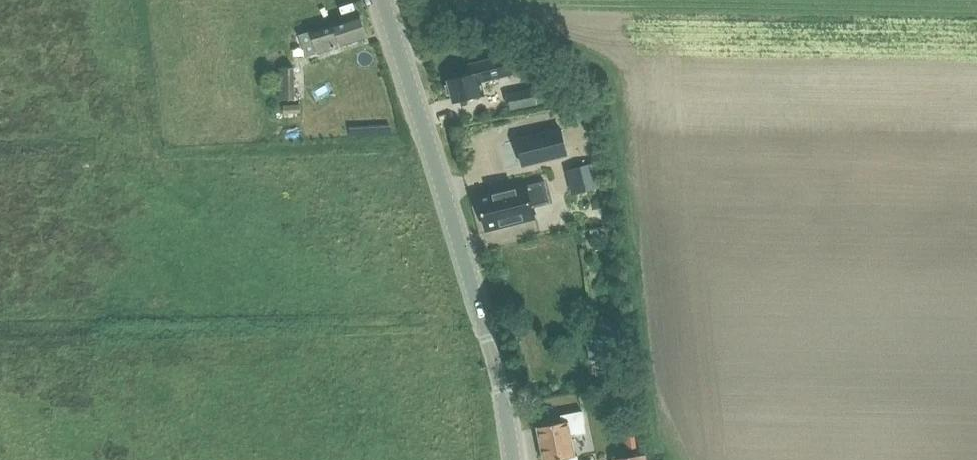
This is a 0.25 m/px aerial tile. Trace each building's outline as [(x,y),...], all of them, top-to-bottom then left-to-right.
[(312,31),(310,32),(318,54),(344,45),(349,43),(368,37),(360,15),(341,21),(334,24),(312,31)] [(454,103),(473,98),(485,95),(482,82),(514,73),(509,52),(468,63),(470,74),(448,80),(454,103)] [(295,100),(294,67),(278,67),(279,79),(279,100),(295,100)] [(310,87),(316,102),(335,94),(329,79),(310,87)] [(542,103),(539,87),(507,94),(511,110),(537,104),(542,103)] [(568,154),(562,128),(517,140),(523,165),(568,154)] [(588,162),(564,169),(572,194),(596,186),(588,162)] [(530,207),(548,202),(550,201),(545,181),(478,198),(486,230),(514,223),(513,222),(532,217),(530,207)] [(607,228),(591,230),(593,239),(608,237),(607,228)] [(578,455),(576,455),(572,436),(587,433),(582,411),(561,416),(562,422),(538,427),(545,459),(579,459),(578,455)] [(636,447),(634,432),(625,433),(627,448),(636,447)]
